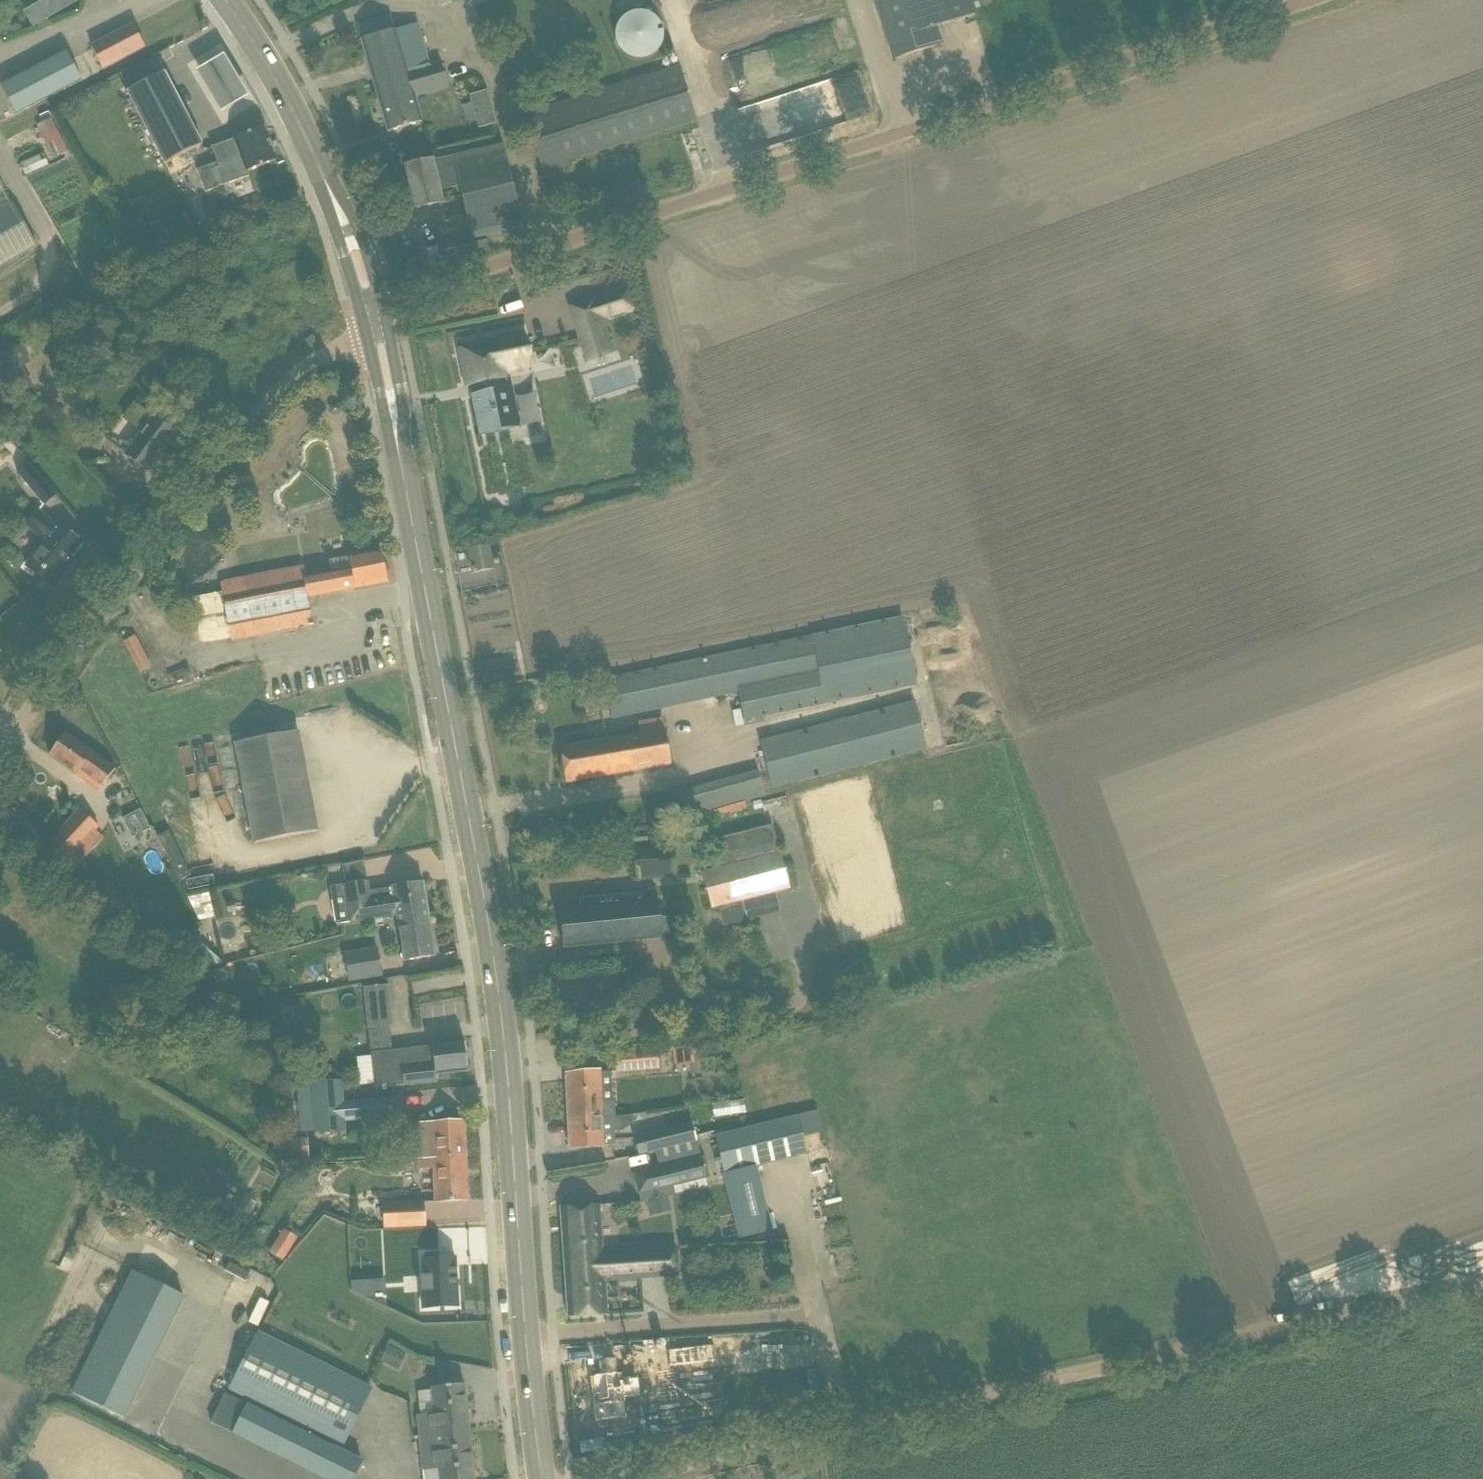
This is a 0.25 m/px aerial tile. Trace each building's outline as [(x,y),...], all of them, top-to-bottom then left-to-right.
[(74,2),(73,0),(36,0),(21,8),(30,26),(74,2)] [(974,14),(970,0),(873,0),(886,40),(893,59),(941,44),(935,27),(974,14)] [(630,13),(625,17),(622,19),(620,22),(617,26),(615,34),(616,39),(617,45),(620,50),(623,54),(627,57),(631,59),(635,60),(639,60),(644,60),(648,59),(653,56),(658,52),(661,47),(663,42),(664,37),(664,32),(663,27),(660,23),(657,18),(653,15),(648,13),(642,12),(636,12),(630,13)] [(133,23),(90,45),(103,70),(145,48),(133,23)] [(448,87),(441,61),(429,64),(417,23),(360,39),(387,132),(422,122),(415,97),(448,87)] [(70,56),(5,90),(17,114),(83,80),(70,56)] [(235,84),(222,63),(196,79),(220,119),(248,105),(235,84)] [(696,120),(690,101),(679,66),(525,114),(536,155),(542,174),(569,165),(568,161),(696,120)] [(202,144),(164,72),(126,91),(165,164),(202,144)] [(467,93),(476,128),(494,124),(485,89),(467,93)] [(50,117),(34,124),(50,159),(66,152),(50,117)] [(247,172),(246,172),(276,161),(263,127),(235,138),(235,139),(211,148),(217,163),(197,171),(203,188),(247,172)] [(415,208),(441,202),(439,192),(459,187),(471,239),(523,227),(518,207),(503,145),(425,162),(405,167),(415,208)] [(36,248),(0,184),(0,269),(36,248)] [(184,232),(170,240),(176,250),(190,242),(184,232)] [(594,297),(569,305),(583,349),(608,341),(600,317),(632,307),(626,288),(594,298),(594,297)] [(530,366),(523,332),(496,337),(496,341),(458,349),(466,386),(472,385),(474,395),(471,395),(479,434),(520,426),(512,387),(508,388),(504,371),(530,366)] [(0,356),(0,390),(3,388),(9,400),(34,387),(24,368),(32,364),(22,345),(0,356)] [(110,371),(121,379),(128,369),(118,361),(110,371)] [(129,457),(130,458),(146,470),(174,431),(135,403),(127,413),(149,430),(129,457)] [(17,474),(45,507),(56,498),(27,465),(17,474)] [(25,566),(38,575),(54,587),(74,560),(70,558),(81,542),(57,523),(56,524),(37,510),(27,523),(46,538),(25,566)] [(468,550),(472,573),(493,569),(488,546),(468,550)] [(355,569),(307,578),(307,576),(221,592),(229,640),(314,624),(309,596),(386,582),(380,550),(352,556),(355,569)] [(218,593),(191,595),(193,614),(219,612),(218,593)] [(904,617),(662,667),(670,707),(738,693),(745,726),(765,722),(764,718),(918,686),(904,617)] [(136,672),(148,668),(136,635),(124,639),(136,672)] [(771,788),(927,748),(914,701),(759,742),(771,788)] [(641,734),(579,743),(560,747),(566,783),(670,764),(662,721),(640,725),(641,734)] [(319,830),(299,729),(234,742),(253,843),(319,830)] [(65,734),(49,756),(65,767),(75,774),(76,773),(101,791),(115,770),(81,745),(65,734)] [(758,771),(680,787),(686,812),(763,797),(758,771)] [(80,809),(39,852),(60,873),(62,869),(69,875),(104,838),(96,831),(99,828),(80,809)] [(140,811),(122,820),(130,838),(149,829),(140,811)] [(791,889),(780,851),(771,822),(711,839),(720,867),(702,872),(712,909),(718,908),(720,914),(743,907),(742,903),(791,889)] [(646,832),(632,833),(633,845),(647,844),(646,832)] [(174,877),(184,874),(173,834),(163,837),(174,877)] [(637,880),(675,876),(672,847),(634,850),(637,880)] [(245,861),(210,865),(209,855),(188,857),(191,878),(246,872),(245,861)] [(369,881),(343,885),(350,924),(373,920),(396,916),(428,911),(423,883),(404,886),(392,888),(370,891),(369,881)] [(102,883),(96,884),(92,889),(92,896),(97,900),(104,899),(108,894),(107,887),(102,883)] [(214,919),(209,895),(187,899),(198,922),(214,919)] [(563,946),(661,937),(658,901),(601,906),(600,897),(580,899),(581,908),(560,910),(563,946)] [(403,960),(415,959),(435,955),(428,911),(396,916),(403,960)] [(192,938),(176,956),(196,971),(223,965),(192,938)] [(345,956),(349,981),(383,975),(378,950),(345,956)] [(224,970),(213,973),(215,986),(227,983),(224,970)] [(364,988),(368,1028),(392,1026),(388,986),(364,988)] [(388,1085),(388,1086),(435,1081),(435,1074),(447,1073),(467,1071),(464,1040),(432,1044),(432,1046),(392,1050),(371,1053),(374,1086),(388,1085)] [(673,1048),(674,1066),(695,1064),(694,1054),(699,1054),(698,1047),(673,1048)] [(615,1052),(616,1073),(659,1070),(658,1060),(657,1049),(615,1052)] [(566,1074),(569,1120),(615,1118),(614,1102),(601,1102),(600,1072),(566,1074)] [(400,1098),(345,1103),(343,1080),(309,1083),(310,1091),(297,1092),(301,1133),(314,1132),(314,1134),(347,1131),(346,1122),(402,1117),(400,1098)] [(615,1118),(569,1120),(570,1148),(590,1147),(604,1147),(604,1146),(616,1145),(615,1131),(622,1131),(633,1123),(633,1115),(615,1118)] [(807,1153),(798,1115),(716,1137),(725,1174),(807,1153)] [(417,1123),(418,1142),(418,1158),(465,1156),(464,1121),(417,1123)] [(692,1122),(659,1130),(663,1149),(697,1141),(692,1122)] [(307,1138),(275,1141),(277,1161),(308,1159),(307,1138)] [(434,1202),(447,1201),(467,1201),(465,1156),(418,1158),(418,1172),(433,1172),(434,1202)] [(663,1190),(707,1180),(701,1157),(658,1167),(663,1190)] [(725,1174),(723,1174),(739,1239),(773,1231),(757,1166),(725,1174)] [(224,1177),(209,1203),(210,1204),(224,1212),(226,1214),(242,1188),(224,1177)] [(424,1200),(387,1202),(388,1226),(426,1223),(424,1200)] [(560,1207),(564,1262),(602,1259),(602,1253),(598,1205),(580,1206),(560,1207)] [(283,1228),(269,1251),(284,1260),(298,1237),(283,1228)] [(602,1259),(564,1262),(568,1317),(588,1316),(606,1315),(604,1281),(678,1277),(677,1254),(676,1248),(602,1253),(602,1259)] [(424,1276),(419,1276),(420,1292),(422,1292),(423,1308),(458,1307),(455,1258),(439,1259),(439,1252),(424,1253),(425,1259),(423,1260),(424,1276)] [(132,1270),(71,1393),(122,1418),(183,1296),(132,1270)] [(370,1280),(351,1281),(351,1290),(366,1297),(371,1297),(370,1280)] [(372,1388),(257,1330),(227,1390),(342,1447),(372,1388)] [(714,1346),(668,1351),(669,1367),(716,1362),(714,1346)] [(386,1349),(380,1364),(399,1372),(405,1357),(386,1349)] [(601,1376),(590,1377),(595,1423),(627,1420),(625,1399),(641,1397),(639,1376),(623,1378),(622,1374),(617,1374),(615,1360),(600,1362),(601,1376)] [(421,1439),(470,1434),(465,1385),(431,1388),(434,1413),(418,1415),(421,1439)] [(225,1394),(210,1424),(323,1478),(354,1478),(363,1460),(225,1394)] [(470,1434),(421,1439),(425,1478),(474,1478),(470,1434)]
